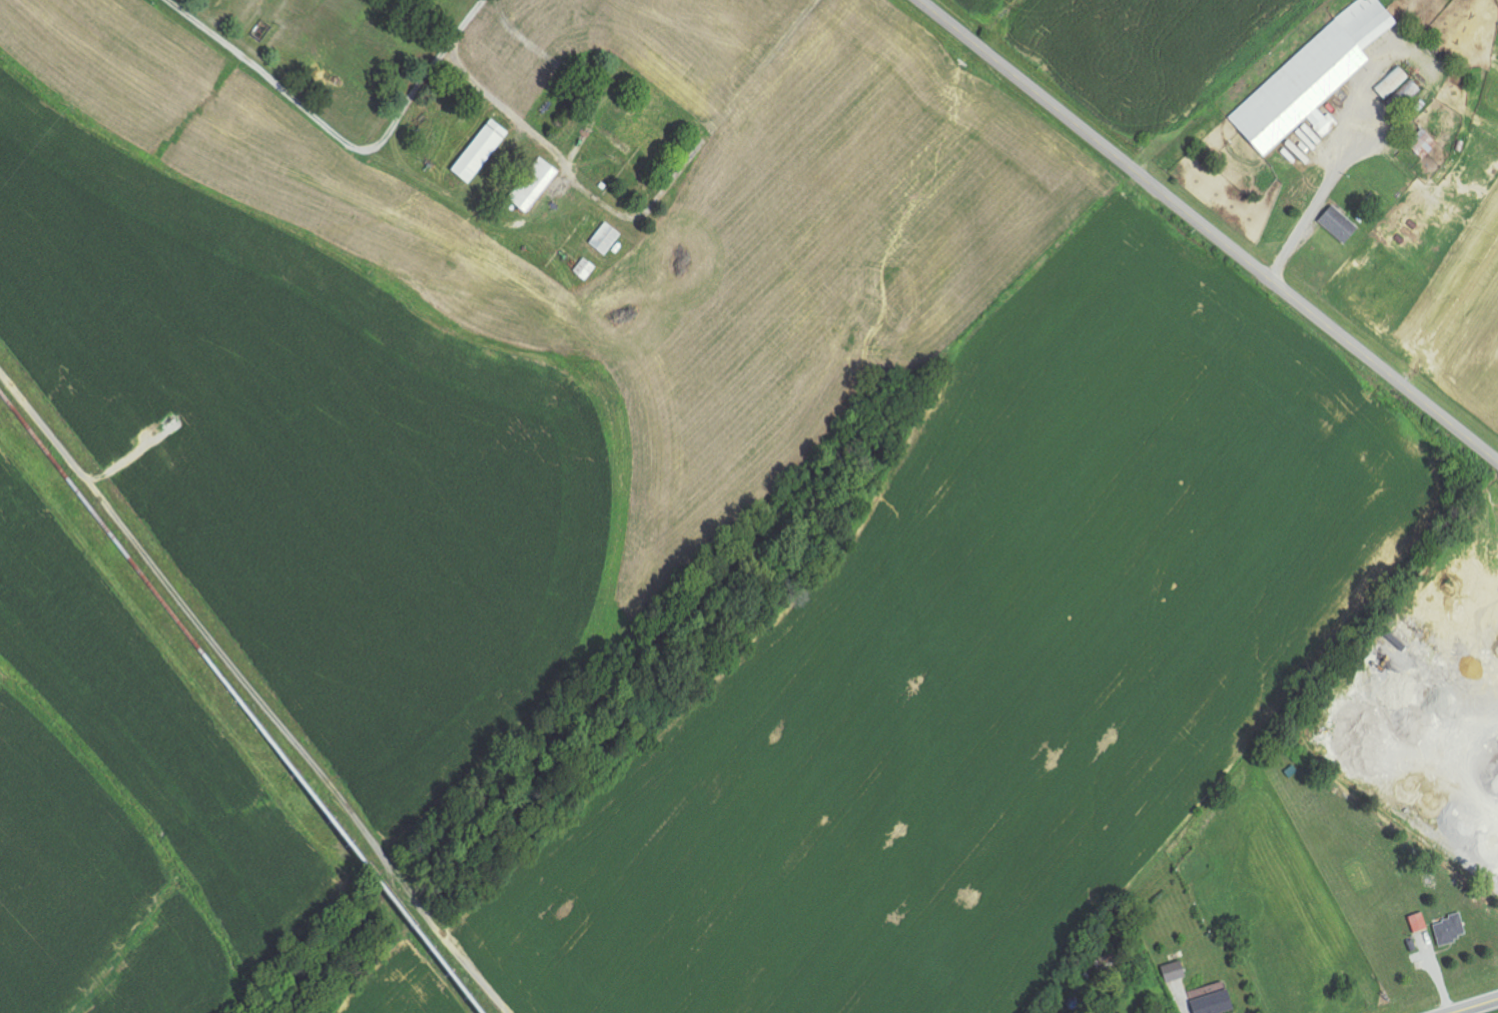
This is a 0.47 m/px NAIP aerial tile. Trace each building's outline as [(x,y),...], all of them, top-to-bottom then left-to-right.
[(1264,157),(1308,119),(1323,137),(1339,124),(1331,114),(1326,118),(1318,108),(1373,61),(1365,52),(1399,23),(1380,0),(1363,0),(1228,115),(1264,157)] [(1376,90),(1398,113),(1422,91),(1401,67),(1376,90)] [(471,185),(510,132),(492,119),(453,171),(471,185)] [(1423,160),(1439,143),(1424,129),(1408,145),(1423,160)] [(509,199),(527,214),(560,172),(542,158),(509,199)] [(1345,245),(1360,229),(1334,205),(1319,221),(1345,245)] [(623,234),(607,222),(591,244),(607,256),(623,234)] [(575,273),(588,281),(597,266),(584,258),(575,273)] [(1428,928),(1423,912),(1409,917),(1414,933),(1428,928)] [(1440,946),(1459,943),(1458,936),(1466,934),(1463,915),(1435,921),(1440,946)] [(1162,967),(1167,983),(1188,977),(1182,960),(1162,967)]
